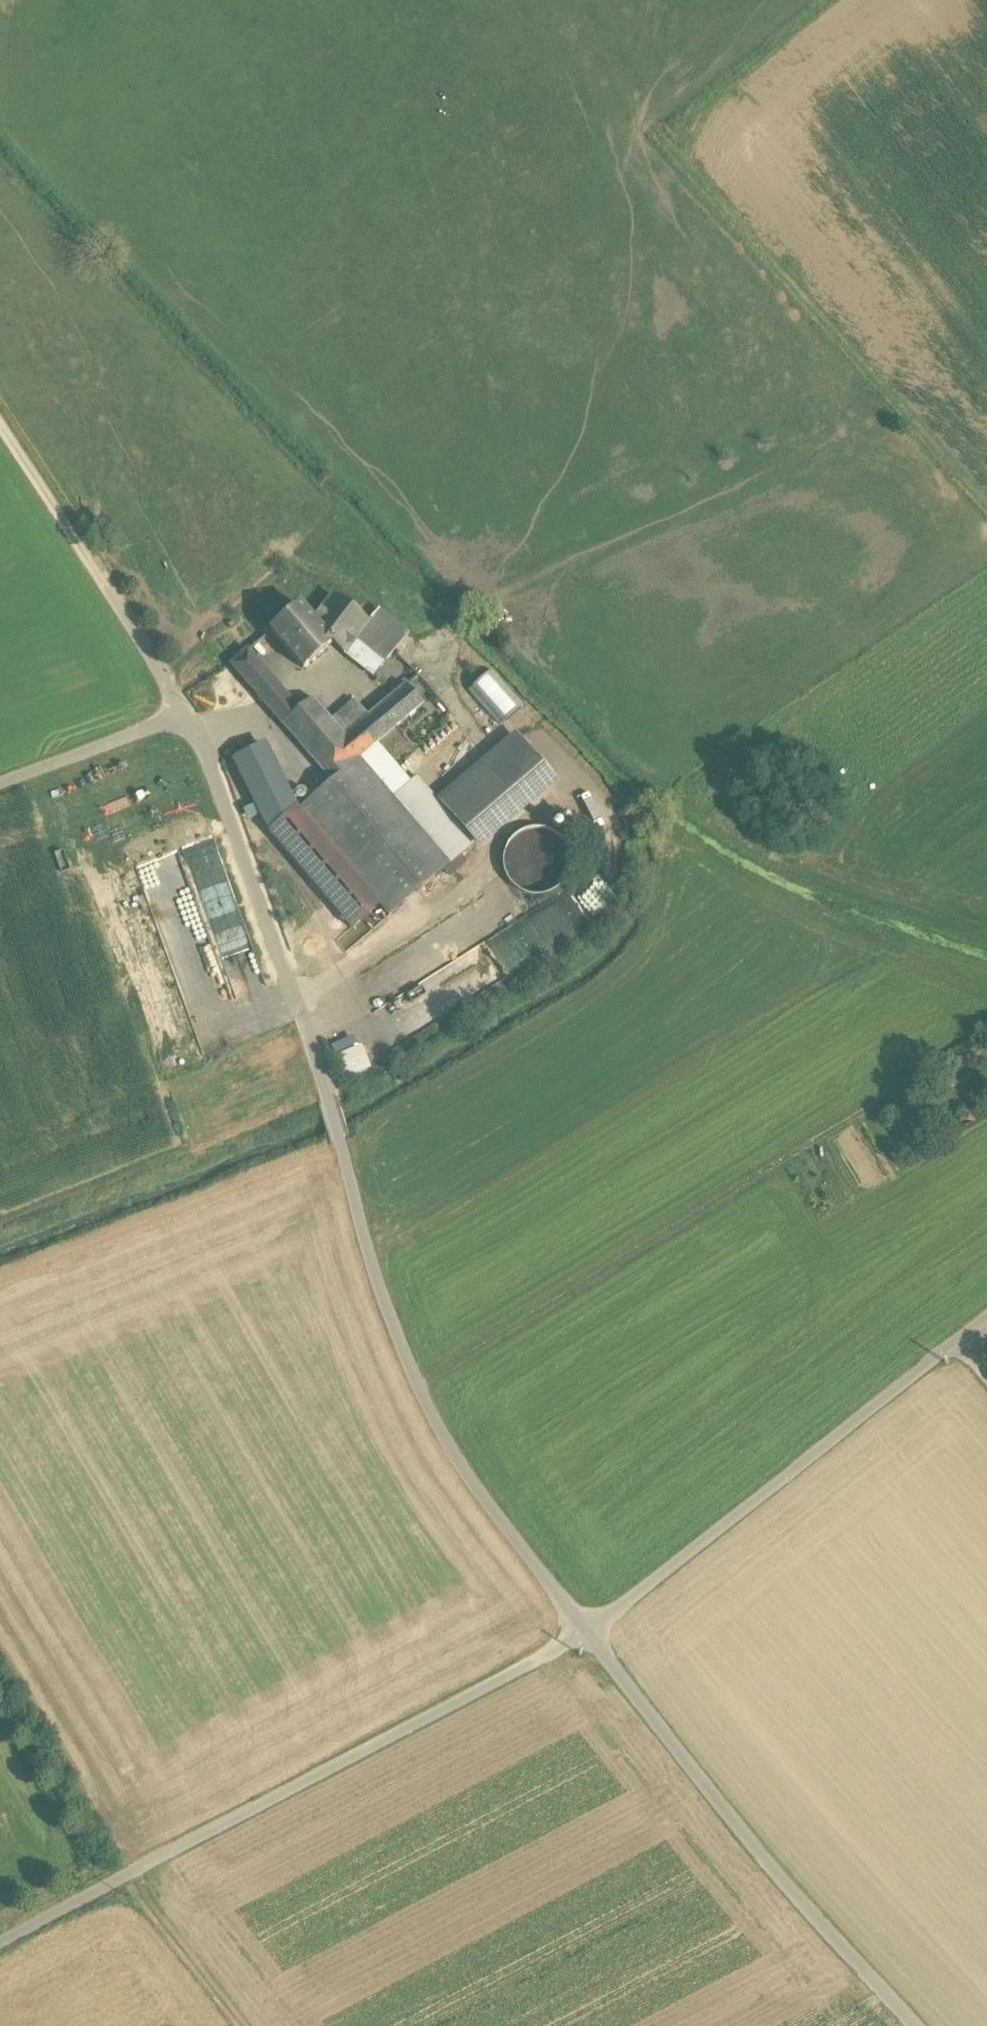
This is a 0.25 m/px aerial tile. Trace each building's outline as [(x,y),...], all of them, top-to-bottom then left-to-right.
[(367,626),(333,599),(313,624),(332,646),(344,656),(357,640),(368,627),(367,626)] [(300,608),(270,634),(302,672),(332,646),(313,624),(300,608)] [(378,613),(367,626),(368,627),(357,640),(386,664),(409,638),(378,613)] [(298,713),(248,654),(231,668),(282,727),(298,713)] [(521,707),(491,675),(469,696),(500,727),(521,707)] [(344,738),(340,741),(313,763),(331,783),(376,746),(422,707),(406,688),(367,719),(344,738)] [(330,722),(311,702),(298,713),(282,727),(313,763),(340,741),(344,738),(330,722)] [(354,702),(330,722),(344,738),(367,719),(354,702)] [(515,735),(436,804),(478,853),(558,785),(515,735)] [(234,761),(269,835),(297,813),(264,745),(234,761)] [(415,779),(408,785),(376,746),(359,760),(449,867),(473,847),(436,804),(415,779)] [(449,867),(359,760),(331,783),(297,813),(388,918),(449,867)] [(377,907),(297,813),(269,835),(350,931),(377,907)] [(566,875),(566,868),(566,861),(564,856),(562,851),(557,846),(553,842),(547,839),(540,837),(534,837),(528,838),(523,840),(518,842),(513,846),(510,850),(507,856),(505,863),(505,869),(506,875),(508,881),(511,886),(515,891),(520,895),(524,896),(531,898),(536,899),(540,898),(547,896),(553,893),(558,889),(561,885),(564,880),(566,875)] [(482,903),(356,970),(375,1004),(501,937),(482,903)] [(341,1053),(348,1077),(371,1070),(363,1046),(341,1053)] [(977,1115),(964,1113),(962,1124),(976,1125),(977,1115)]
